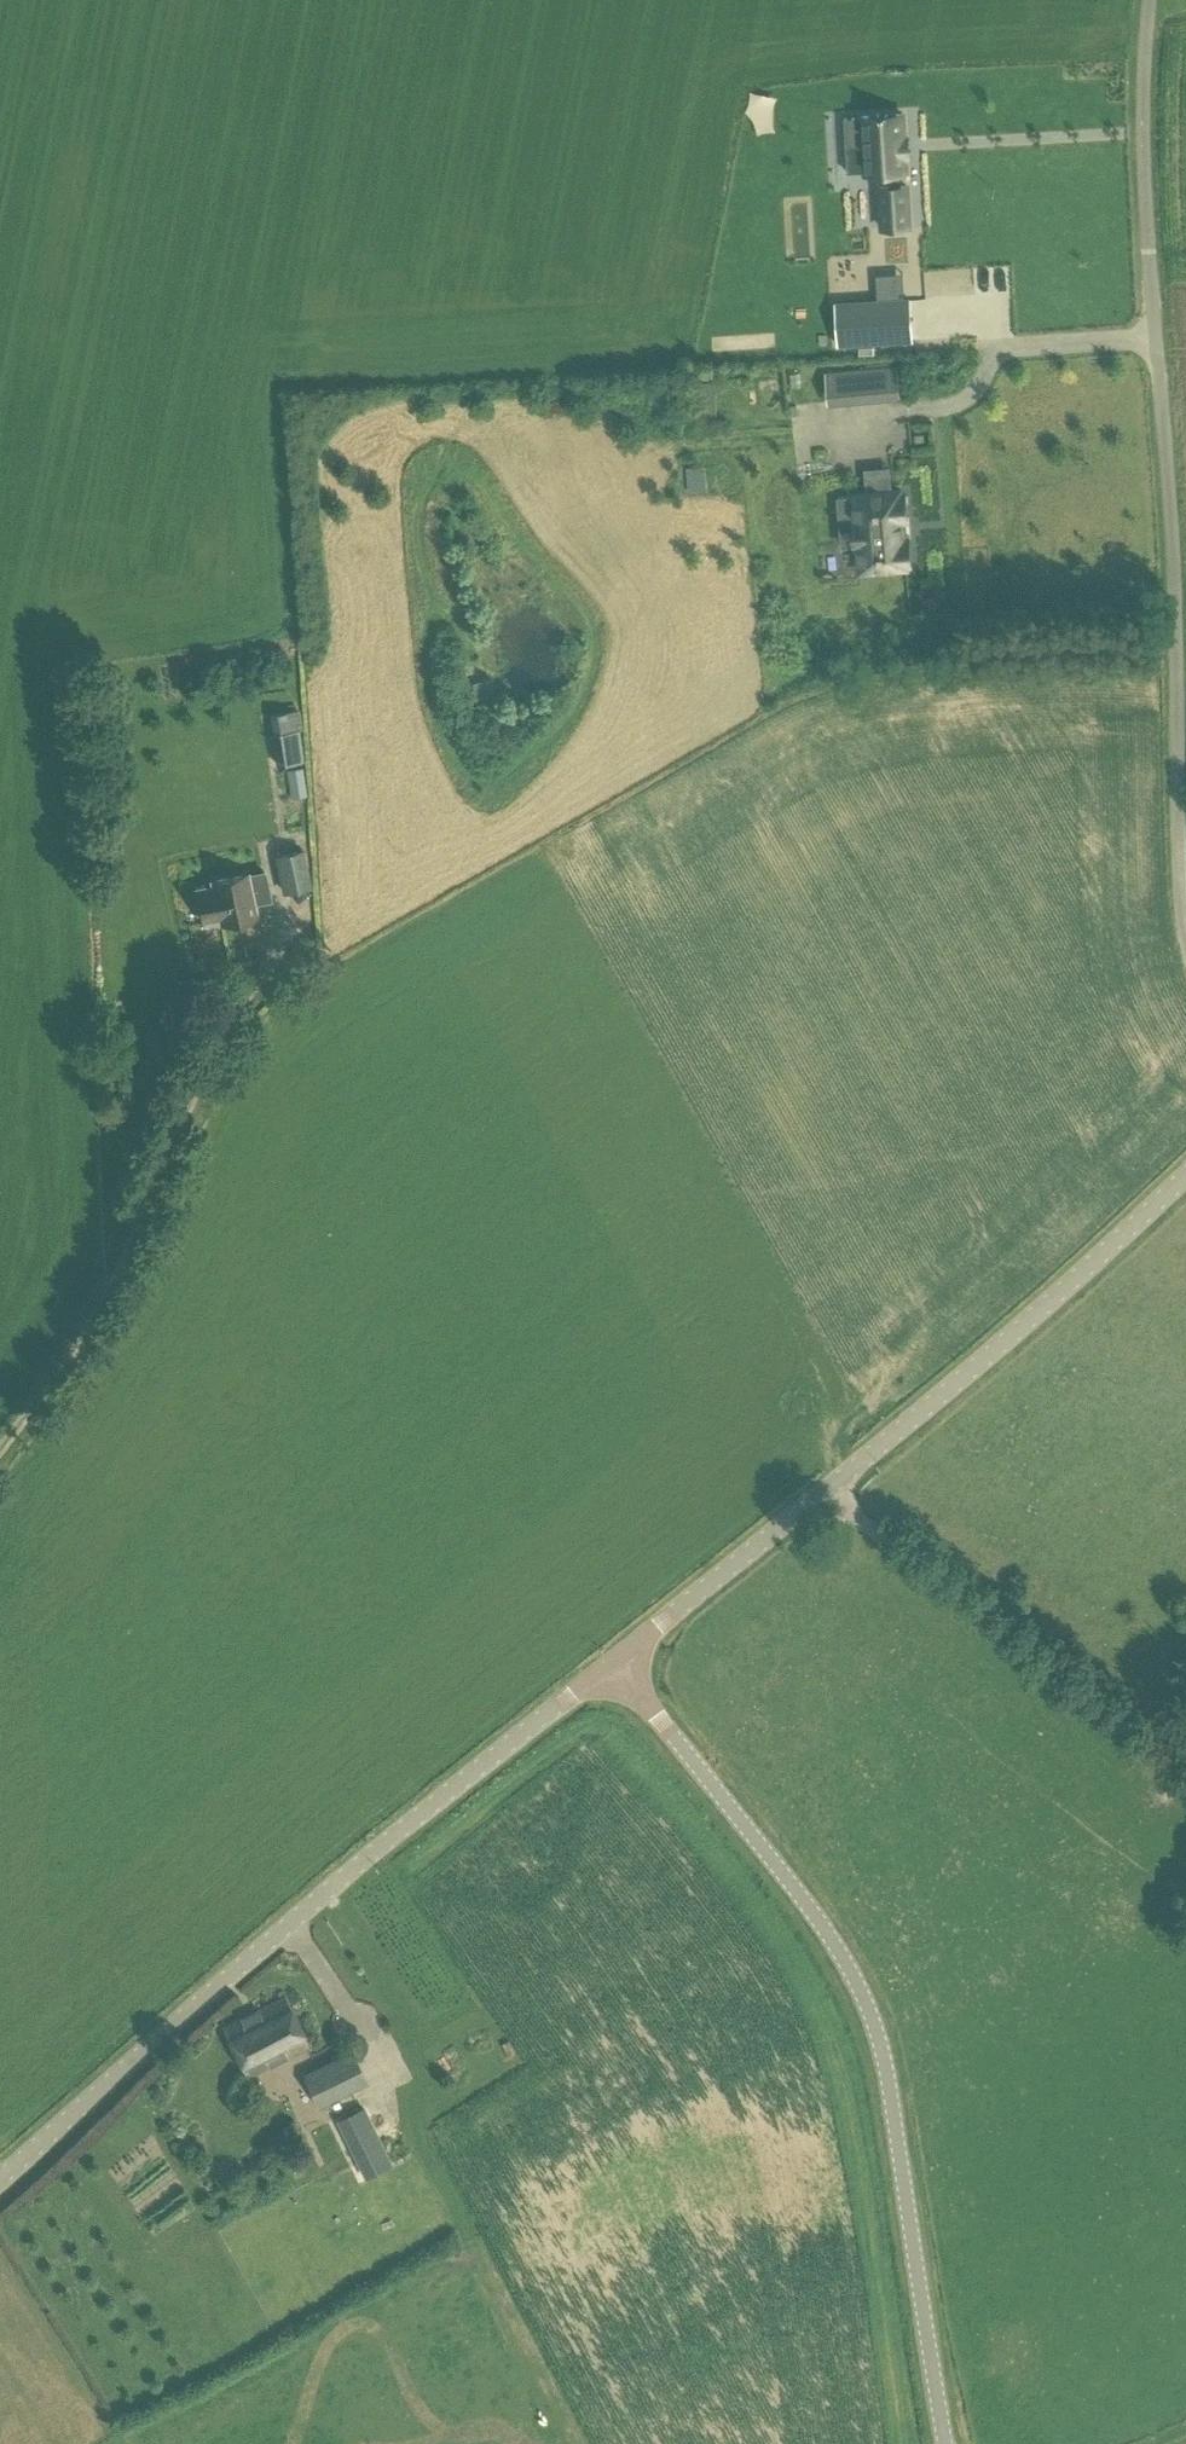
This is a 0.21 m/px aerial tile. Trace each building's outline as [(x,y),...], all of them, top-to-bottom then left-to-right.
[(864,144),(846,146),(848,171),(865,170),(866,172),(888,171),(889,185),(880,186),(883,227),(910,225),(907,184),(901,184),(900,170),(906,170),(902,113),(861,116),(864,144)] [(876,299),(836,301),(838,345),(912,341),(909,297),(904,297),(876,299)] [(899,396),(897,366),(864,369),(867,399),(899,396)] [(862,415),(861,402),(843,402),(843,416),(862,415)] [(906,519),(904,493),(901,493),(900,490),(892,490),(891,474),(865,476),(867,493),(854,494),(854,495),(838,497),(841,522),(851,522),(851,523),(854,523),(854,524),(856,524),(856,523),(864,522),(866,541),(858,542),(858,541),(856,541),(856,545),(856,546),(858,546),(860,571),(907,567),(907,564),(910,564),(908,538),(905,538),(903,519),(906,519)] [(966,549),(974,545),(962,521),(954,525),(966,549)] [(270,733),(275,764),(304,760),(299,728),(302,728),(299,712),(273,717),(275,733),(270,733)] [(274,854),(282,893),(311,887),(304,848),(274,854)] [(196,889),(203,923),(220,920),(220,922),(256,915),(254,905),(270,902),(264,871),(212,881),(213,886),(196,889)] [(1176,1497),(1185,1510),(1185,1490),(1176,1497)] [(490,1976),(470,1991),(477,2000),(497,1985),(490,1976)] [(222,2026),(247,2075),(309,2044),(284,1995),(222,2026)] [(303,2076),(317,2104),(368,2079),(353,2050),(303,2076)] [(351,2129),(360,2146),(384,2134),(375,2116),(351,2129)]
